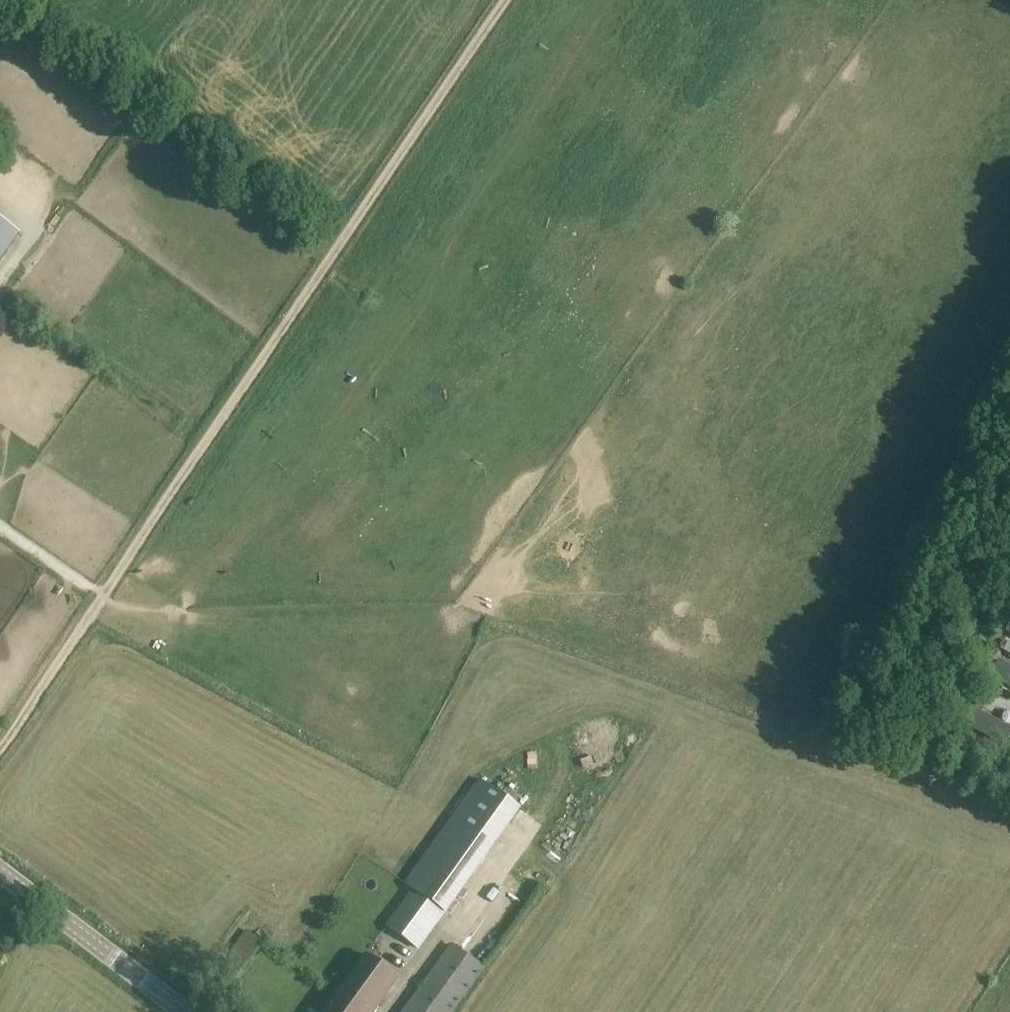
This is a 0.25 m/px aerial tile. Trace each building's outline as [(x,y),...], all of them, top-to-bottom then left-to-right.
[(13,242),(0,232),(0,260),(13,242)] [(999,662),(990,676),(1009,687),(1009,668),(999,662)] [(972,712),(965,726),(1005,747),(1009,738),(1009,731),(972,712)] [(520,810),(488,787),(482,783),(408,885),(414,890),(387,927),(419,950),(520,810)] [(241,972),(264,940),(248,929),(225,961),(241,972)] [(485,970),(451,944),(403,1011),(455,1011),(485,970)] [(367,956),(327,1011),(374,1011),(398,978),(367,956)]
